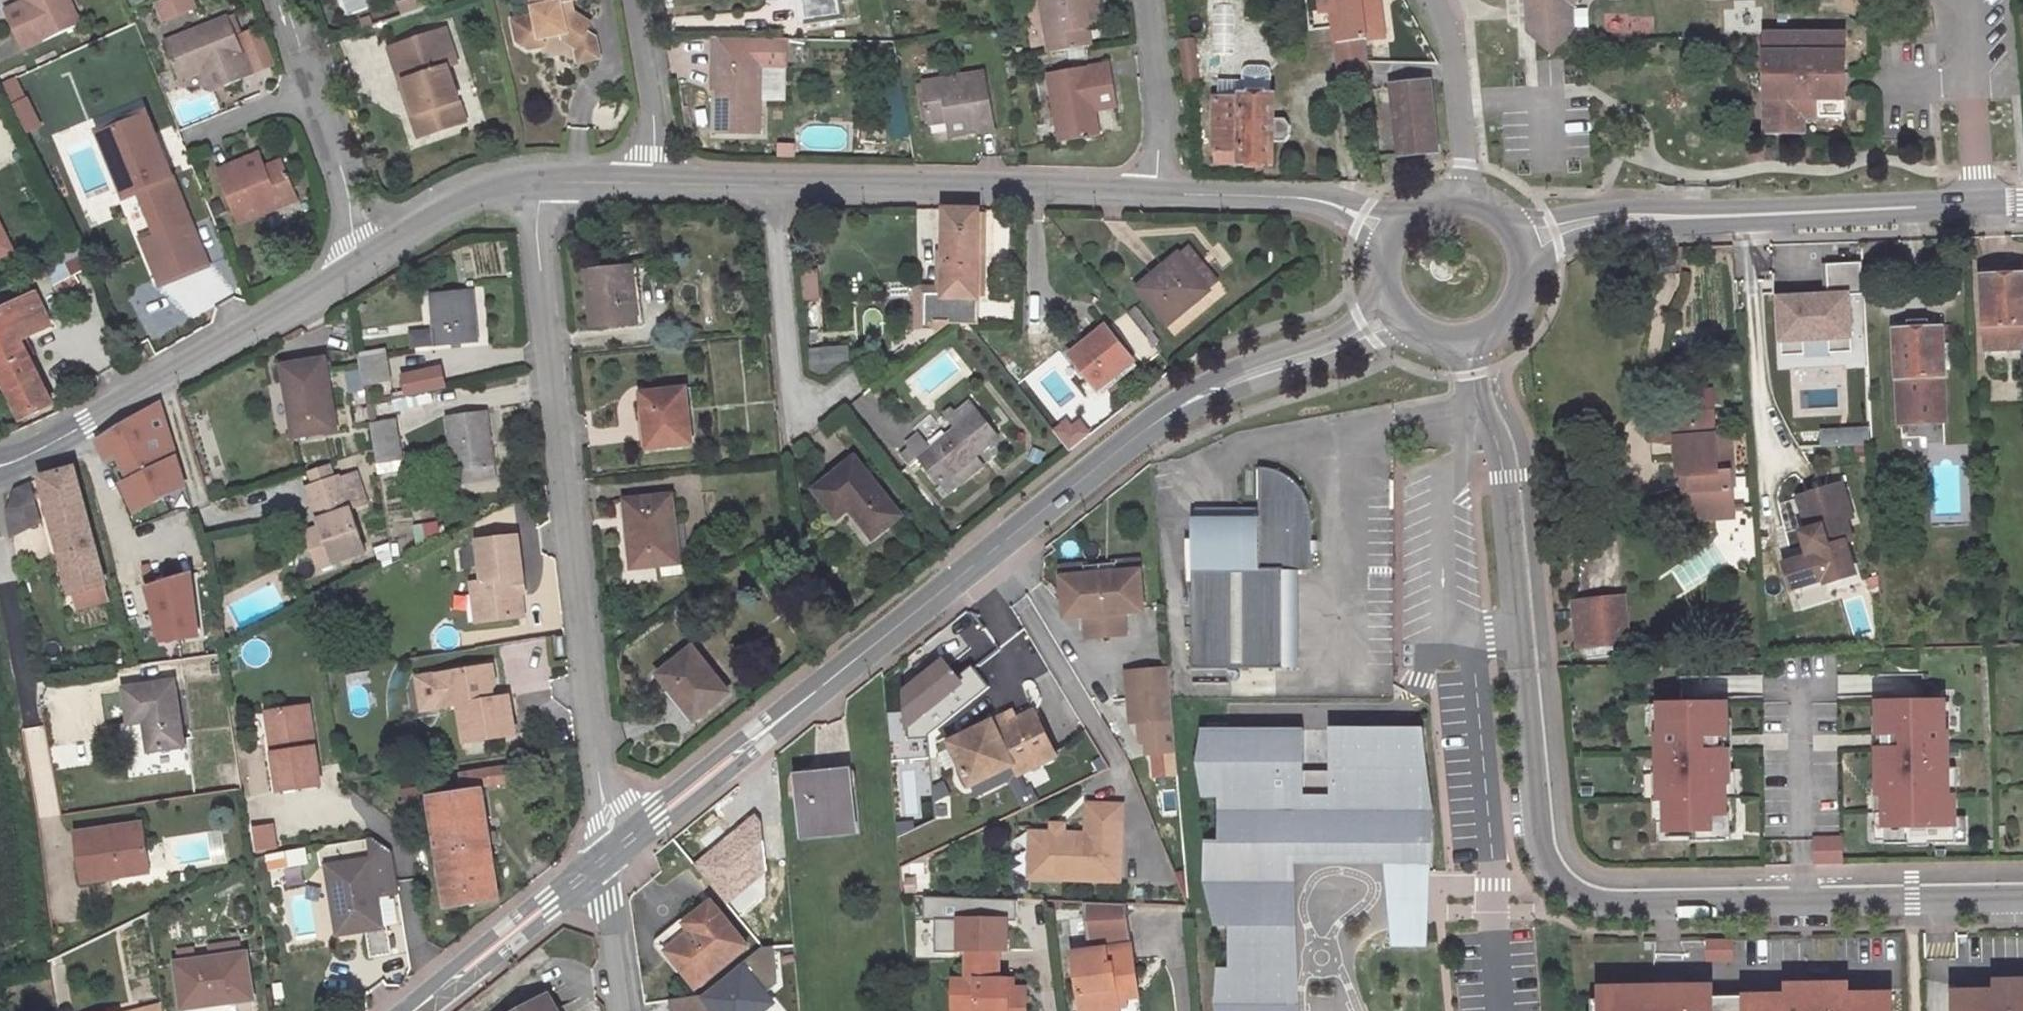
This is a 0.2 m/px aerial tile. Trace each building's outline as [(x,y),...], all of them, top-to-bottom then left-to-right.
[(0,4),(0,21),(12,48),(69,21),(60,0),(8,0),(0,4)] [(183,0),(147,0),(153,14),(184,2),(183,0)] [(525,17),(504,22),(508,41),(516,40),(518,47),(532,45),(531,39),(552,35),(554,40),(563,40),(565,47),(583,44),(580,26),(562,15),(558,15),(556,8),(557,1),(560,2),(562,0),(522,0),(525,17)] [(807,25),(841,19),(838,0),(802,0),(807,25)] [(1048,48),(1092,40),(1089,21),(1086,4),(1101,2),(1101,0),(1041,0),(1048,48)] [(1362,59),(1359,34),(1377,32),(1374,8),(1370,0),(1334,0),(1335,6),(1327,7),(1335,81),(1364,77),(1362,59)] [(1524,29),(1547,51),(1571,26),(1569,5),(1563,0),(1523,0),(1524,29)] [(1086,4),(1089,21),(1103,18),(1101,2),(1086,4)] [(172,74),(196,65),(209,59),(217,79),(243,68),(220,10),(156,36),(172,74)] [(248,24),(233,31),(247,63),(262,57),(248,24)] [(1186,25),(1175,26),(1178,53),(1189,51),(1186,25)] [(440,105),(448,101),(437,68),(446,64),(435,29),(378,48),(398,104),(402,104),(410,129),(405,130),(408,138),(446,125),(440,105)] [(1839,34),(1770,36),(1759,36),(1760,138),(1800,139),(1800,121),(1842,120),(1841,95),(1832,95),(1832,77),(1840,77),(1839,34)] [(713,64),(712,91),(711,134),(752,135),(755,63),(740,63),(741,39),(706,38),(705,64),(713,64)] [(1178,53),(1180,69),(1191,68),(1189,51),(1178,53)] [(1088,88),(1109,84),(1104,58),(1042,68),(1053,135),(1094,128),(1090,105),(1088,88)] [(204,84),(217,79),(209,59),(196,65),(204,84)] [(713,64),(705,64),(704,91),(712,91),(713,64)] [(922,118),(941,115),(957,112),(960,126),(990,121),(980,64),(915,76),(922,118)] [(1237,65),(1238,74),(1265,74),(1265,66),(1237,65)] [(761,73),(762,100),(782,99),(781,72),(761,73)] [(1264,94),(1265,74),(1238,74),(1237,85),(1216,85),(1215,97),(1211,97),(1210,158),(1268,159),(1268,138),(1281,139),(1288,133),(1288,122),(1282,116),(1268,116),(1269,95),(1264,94)] [(19,75),(3,81),(21,134),(36,129),(19,75)] [(1841,95),(1840,77),(1832,77),(1832,95),(1841,95)] [(1393,83),(1398,148),(1431,146),(1426,81),(1393,83)] [(1112,101),(1109,84),(1088,88),(1090,105),(1112,101)] [(455,122),(448,101),(440,105),(446,125),(455,122)] [(944,129),(960,126),(957,112),(941,115),(944,129)] [(136,115),(95,132),(120,192),(133,186),(152,233),(138,238),(155,278),(195,261),(136,115)] [(255,154),(239,160),(246,175),(261,169),(255,154)] [(246,175),(239,160),(212,172),(234,226),(295,200),(280,161),(261,169),(246,175)] [(82,203),(87,226),(111,221),(106,198),(82,203)] [(982,318),(984,215),(948,215),(946,294),(927,293),(927,318),(982,318)] [(9,251),(0,232),(0,255),(9,251)] [(57,276),(79,273),(77,253),(55,255),(57,276)] [(1825,288),(1775,290),(1777,348),(1799,347),(1799,335),(1824,334),(1825,346),(1847,345),(1845,289),(1860,288),(1859,256),(1824,258),(1825,288)] [(1182,261),(1141,294),(1172,334),(1213,300),(1182,261)] [(635,268),(591,272),(595,322),(640,320),(635,268)] [(1980,271),(1983,351),(2022,349),(2022,270),(1980,271)] [(800,301),(817,300),(816,274),(799,275),(800,301)] [(472,287),(431,290),(436,342),(476,338),(472,287)] [(45,401),(14,336),(43,321),(27,289),(0,302),(0,390),(13,417),(45,401)] [(1896,423),(1938,421),(1936,378),(1940,377),(1938,324),(1891,326),(1893,380),(1896,379),(1896,423)] [(1132,363),(1109,335),(1072,365),(1094,393),(1132,363)] [(846,345),(808,348),(809,372),(848,369),(846,345)] [(135,349),(127,353),(130,357),(138,353),(135,349)] [(357,353),(358,364),(385,360),(383,349),(357,353)] [(331,355),(287,360),(297,432),(341,427),(331,355)] [(387,383),(385,360),(358,364),(361,386),(387,383)] [(402,375),(406,394),(445,385),(441,367),(402,375)] [(340,372),(344,394),(359,392),(356,370),(340,372)] [(688,390),(633,395),(638,448),(692,444),(688,390)] [(380,412),(430,406),(429,395),(379,401),(380,412)] [(946,418),(956,432),(979,414),(969,401),(946,418)] [(98,443),(108,463),(119,457),(132,484),(124,488),(137,514),(185,492),(174,450),(165,405),(98,443)] [(498,470),(491,414),(447,418),(453,475),(498,470)] [(930,451),(918,461),(938,488),(999,440),(979,414),(956,432),(930,451)] [(1669,441),(1672,478),(1686,477),(1689,517),(1727,514),(1724,476),(1713,476),(1709,414),(1659,417),(1660,442),(1669,441)] [(1649,442),(1660,442),(1659,417),(1647,417),(1649,442)] [(1080,420),(1071,426),(1066,421),(1055,430),(1069,448),(1089,432),(1080,420)] [(399,425),(386,427),(374,428),(379,471),(405,467),(399,425)] [(1818,447),(1869,444),(1868,426),(1817,429),(1818,447)] [(1713,435),(1715,469),(1731,468),(1729,434),(1713,435)] [(906,446),(918,461),(930,451),(918,437),(906,446)] [(900,518),(856,462),(815,493),(836,520),(847,511),(871,542),(900,518)] [(313,472),(316,483),(340,477),(337,466),(313,472)] [(1195,517),(1196,662),(1231,662),(1285,661),(1285,566),(1312,566),(1312,511),(1310,497),(1305,488),(1298,478),(1289,471),(1276,467),(1264,466),(1263,517),(1195,517)] [(107,603),(74,471),(41,479),(71,606),(100,599),(101,604),(107,603)] [(340,477),(316,483),(310,484),(315,505),(320,504),(324,520),(322,525),(307,529),(316,564),(365,552),(352,499),(364,496),(358,473),(340,477)] [(1835,489),(1817,494),(1825,524),(1835,521),(1843,518),(1835,489)] [(1792,537),(1795,548),(1798,558),(1774,566),(1781,591),(1816,581),(1817,587),(1846,579),(1837,546),(1842,544),(1835,521),(1825,524),(1817,494),(1791,502),(1800,534),(1792,537)] [(676,560),(670,498),(633,500),(635,524),(626,525),(630,564),(676,560)] [(520,581),(516,538),(474,542),(478,585),(466,586),(467,599),(477,606),(479,625),(520,621),(516,582),(520,581)] [(1670,567),(1681,590),(1727,568),(1716,545),(1670,567)] [(1770,554),(1774,566),(1798,558),(1795,548),(1770,554)] [(1132,562),(1104,564),(1105,574),(1132,572),(1132,562)] [(1082,576),(1055,578),(1058,618),(1078,616),(1080,638),(1118,635),(1116,613),(1136,611),(1132,572),(1105,574),(1104,564),(1081,566),(1082,576)] [(1081,566),(1054,569),(1055,578),(1082,576),(1081,566)] [(150,584),(164,639),(203,634),(195,570),(150,584)] [(652,570),(626,572),(627,581),(652,579),(652,570)] [(1613,598),(1573,602),(1577,645),(1617,642),(1613,598)] [(1567,647),(1577,645),(1573,602),(1563,603),(1567,647)] [(724,694),(690,650),(656,675),(691,720),(724,694)] [(1231,662),(1196,662),(1186,682),(1221,682),(1231,662)] [(963,670),(945,685),(930,666),(891,697),(895,740),(918,738),(979,689),(963,670)] [(488,668),(462,672),(464,680),(489,677),(488,668)] [(464,680),(462,672),(432,677),(436,710),(453,707),(459,745),(510,738),(504,699),(488,701),(486,695),(491,690),(489,677),(464,680)] [(1161,672),(1119,676),(1121,702),(1163,698),(1161,672)] [(185,745),(175,680),(126,688),(131,724),(145,722),(149,750),(185,745)] [(1163,698),(1121,702),(1123,725),(1132,724),(1165,721),(1163,698)] [(277,787),(319,782),(309,703),(268,708),(277,787)] [(1938,704),(1871,704),(1871,736),(1879,736),(1879,751),(1871,751),(1871,796),(1877,796),(1877,846),(1900,845),(1901,848),(1921,848),(1921,845),(1948,845),(1947,797),(1939,797),(1939,782),(1941,782),(1941,735),(1938,735),(1938,704)] [(1719,706),(1652,707),(1653,738),(1650,738),(1651,803),(1657,803),(1658,824),(1658,840),(1682,840),(1682,843),(1722,843),(1722,815),(1717,816),(1717,784),(1722,784),(1721,753),(1717,753),(1717,738),(1720,738),(1719,706)] [(988,734),(983,724),(939,744),(959,787),(1003,766),(1009,778),(1048,759),(1027,715),(1002,727),(988,734)] [(988,734),(1002,727),(996,718),(983,724),(988,734)] [(1165,721),(1132,724),(1133,743),(1139,743),(1140,756),(1168,754),(1165,721)] [(1190,734),(1192,808),(1210,807),(1211,843),(1193,844),(1193,888),(1204,933),(1216,933),(1217,1010),(1289,1010),(1287,867),(1389,865),(1391,928),(1418,927),(1415,730),(1324,732),(1325,776),(1294,777),(1293,732),(1190,734)] [(965,799),(1009,778),(1003,766),(959,787),(965,799)] [(447,907),(501,899),(488,787),(508,783),(506,770),(462,775),(465,793),(434,798),(447,907)] [(850,830),(846,773),(794,777),(798,834),(850,830)] [(1077,838),(1020,837),(1020,858),(1032,858),(1031,882),(1110,884),(1112,809),(1078,808),(1077,838)] [(760,824),(753,817),(696,865),(726,903),(764,872),(760,824)] [(142,823),(74,834),(81,881),(120,875),(119,870),(148,864),(142,823)] [(248,827),(253,854),(276,850),(271,823),(248,827)] [(382,900),(396,898),(389,853),(366,837),(371,866),(326,871),(334,936),(364,933),(367,956),(388,954),(385,930),(378,931),(373,887),(381,893),(382,900)] [(1839,837),(1813,837),(1814,862),(1840,862),(1839,837)] [(1032,858),(1020,858),(1019,882),(1031,882),(1032,858)] [(746,947),(707,899),(680,921),(684,926),(691,920),(696,927),(666,952),(695,988),(746,947)] [(913,923),(925,923),(925,956),(952,956),(952,953),(957,953),(988,953),(996,953),(996,932),(991,932),(991,925),(1007,925),(1007,902),(913,901),(913,923)] [(1115,1002),(1113,992),(1128,990),(1123,948),(1117,906),(1075,905),(1081,954),(1063,956),(1070,1010),(1107,1010),(1109,1010),(1116,1010),(1115,1002)] [(1723,943),(1698,943),(1698,963),(1723,963),(1723,943)] [(777,948),(760,949),(701,996),(668,1001),(669,1010),(762,1010),(771,1003),(762,993),(773,983),(778,983),(777,948)] [(253,997),(247,952),(179,962),(184,1003),(220,998),(221,1002),(253,997)] [(943,1010),(966,1010),(1015,1010),(1015,995),(1004,995),(997,995),(997,984),(988,984),(988,953),(957,953),(957,986),(943,985),(943,1010)] [(1779,989),(1779,999),(1780,999),(1780,1001),(1837,1000),(1837,998),(1838,998),(1838,988),(1779,989)] [(1703,989),(1645,990),(1645,1002),(1702,1001),(1702,999),(1703,999),(1703,989)] [(1113,992),(1115,1002),(1130,1000),(1128,990),(1113,992)] [(1592,991),(1592,1002),(1592,1010),(1882,1010),(1882,998),(1838,998),(1837,998),(1837,1000),(1780,1001),(1780,999),(1779,999),(1703,999),(1702,999),(1702,1001),(1645,1002),(1645,990),(1592,991)] [(535,994),(507,1010),(546,1010),(535,994)] [(1945,997),(1945,1010),(2022,1010),(2022,997),(1988,998),(1988,996),(1945,997)] [(1583,1010),(1592,1010),(1592,1002),(1583,1003),(1583,1010)]
